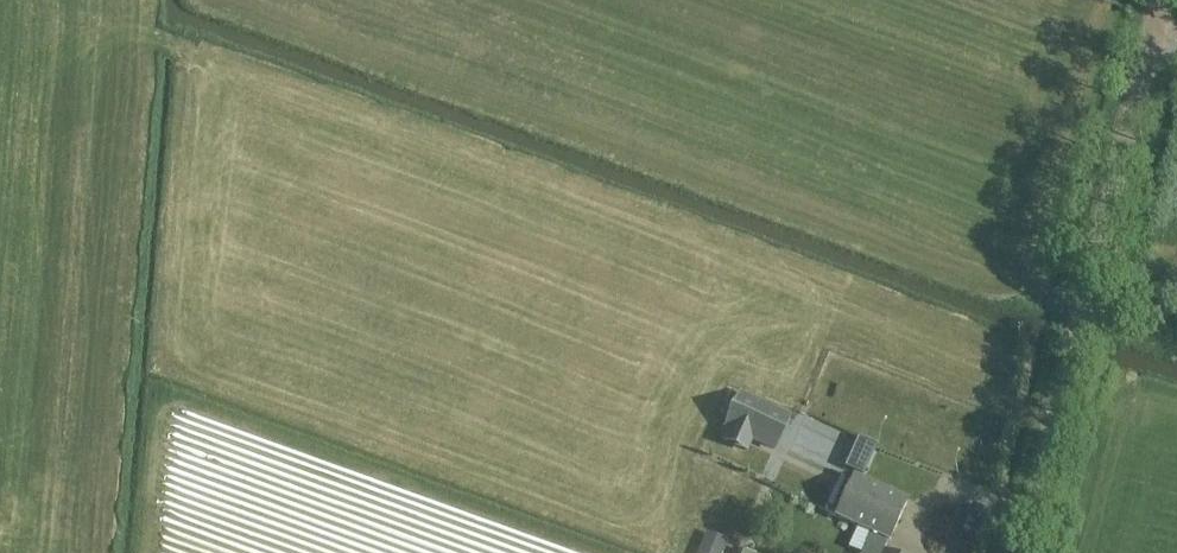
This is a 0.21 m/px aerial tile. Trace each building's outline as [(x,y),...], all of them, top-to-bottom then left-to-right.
[(742,392),(728,426),(776,447),(791,413),(742,392)] [(855,435),(842,467),(862,476),(876,444),(855,435)] [(827,513),(837,518),(873,534),(870,540),(886,547),(888,542),(889,542),(907,503),(885,493),(855,479),(844,475),(827,513)] [(884,552),(886,547),(870,540),(864,552),(885,552),(884,552)]
